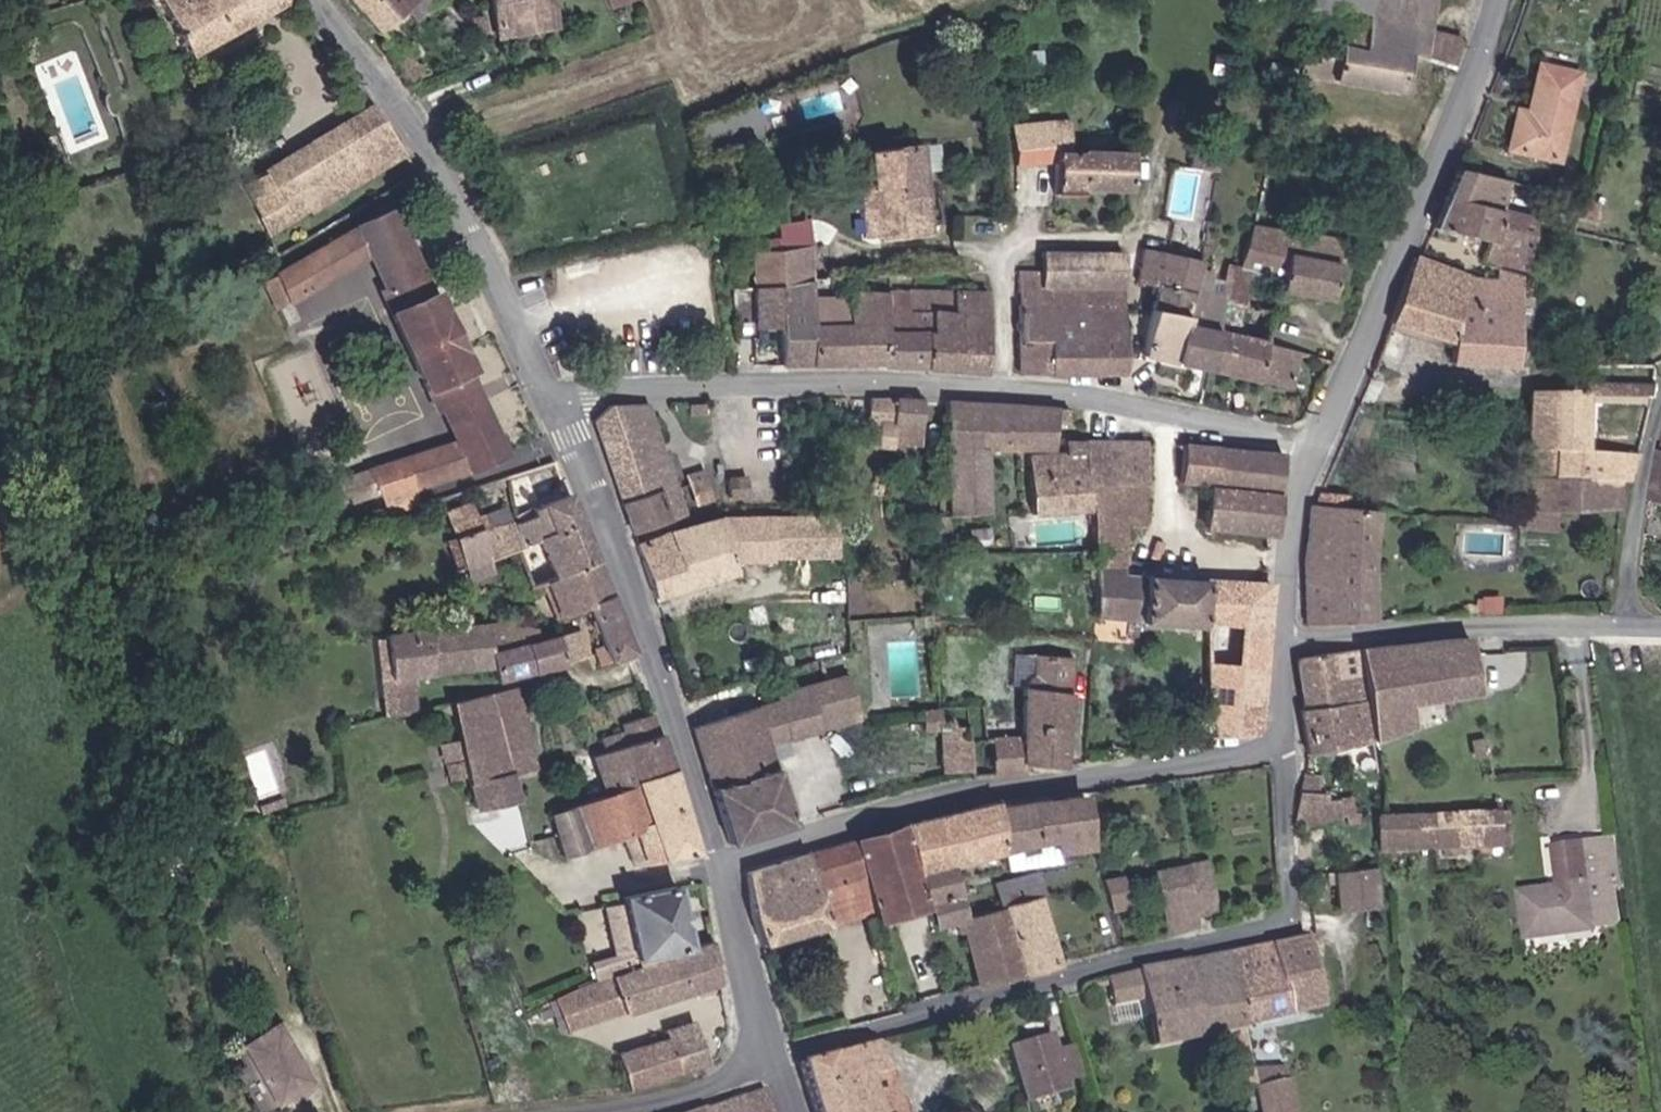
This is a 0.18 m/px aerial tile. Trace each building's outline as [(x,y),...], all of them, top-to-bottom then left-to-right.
[(181,57),(278,0),(152,0),(181,57)] [(365,35),(393,16),(385,3),(390,0),(335,0),(365,35)] [(481,23),(520,9),(536,3),(536,0),(479,0),(481,23)] [(590,1),(598,24),(625,14),(620,0),(594,0),(590,1)] [(1372,2),(1347,0),(1319,0),(1307,59),(1358,70),(1404,76),(1415,38),(1427,41),(1433,15),(1419,11),(1421,0),(1373,0),(1372,2)] [(1433,15),(1437,0),(1421,0),(1419,11),(1433,15)] [(520,9),(523,40),(540,38),(536,3),(520,9)] [(520,9),(481,23),(483,45),(523,40),(520,9)] [(1433,15),(1427,41),(1459,50),(1468,25),(1433,15)] [(1546,47),(1540,70),(1550,74),(1534,136),(1562,143),(1584,58),(1546,47)] [(1550,74),(1540,70),(1533,96),(1523,95),(1515,130),(1534,136),(1550,74)] [(266,236),(398,154),(365,104),(236,183),(266,236)] [(1002,124),(1006,157),(1046,156),(1047,191),(1070,190),(1070,184),(1121,184),(1120,150),(1064,149),(1063,135),(1047,134),(1047,119),(1002,124)] [(928,138),(871,146),(873,183),(878,183),(878,236),(928,232),(928,138)] [(1510,160),(1464,149),(1438,209),(1493,223),(1489,242),(1531,253),(1539,199),(1504,189),(1510,160)] [(448,434),(460,463),(494,449),(488,434),(490,434),(459,359),(462,357),(430,282),(427,283),(392,200),(358,215),(371,245),(387,282),(380,285),(433,412),(438,411),(448,434)] [(371,245),(358,215),(298,249),(311,280),(371,245)] [(1226,268),(1212,339),(1253,349),(1260,322),(1268,323),(1274,299),(1321,308),(1335,252),(1246,232),(1236,271),(1226,268)] [(756,243),(756,282),(779,280),(809,275),(810,239),(756,243)] [(1470,258),(1425,241),(1398,304),(1456,321),(1455,342),(1518,349),(1520,334),(1533,335),(1536,313),(1523,311),(1530,262),(1504,255),(1503,261),(1470,258)] [(1212,339),(1226,268),(1209,265),(1211,250),(1197,247),(1194,262),(1182,322),(1147,315),(1139,356),(1206,374),(1212,339)] [(311,280),(298,249),(276,263),(279,272),(270,276),(287,320),(297,316),(288,293),(311,280)] [(1039,250),(1039,271),(1038,284),(1117,284),(1117,252),(1039,250)] [(1151,292),(1147,315),(1182,322),(1194,262),(1140,252),(1129,285),(1151,292)] [(1038,284),(1039,271),(1016,271),(1017,309),(1117,311),(1117,284),(1038,284)] [(756,320),(779,320),(779,290),(779,280),(756,282),(756,320)] [(921,369),(924,288),(878,287),(876,367),(921,369)] [(924,288),(921,369),(979,372),(982,291),(924,288)] [(809,290),(779,290),(779,320),(808,321),(808,316),(809,290)] [(843,360),(876,359),(877,291),(843,291),(843,317),(843,360)] [(1087,310),(1017,309),(1017,340),(1046,340),(1088,341),(1087,310)] [(1117,341),(1117,311),(1087,310),(1088,341),(1117,341)] [(808,321),(809,359),(843,360),(843,317),(808,316),(808,321)] [(808,321),(779,320),(779,358),(809,359),(808,321)] [(1212,339),(1206,374),(1299,397),(1307,364),(1253,349),(1212,339)] [(1046,374),(1046,340),(1017,340),(1017,373),(1046,374)] [(1046,340),(1046,374),(1089,375),(1088,341),(1046,340)] [(1117,341),(1088,341),(1089,375),(1116,375),(1117,341)] [(1556,376),(1554,466),(1624,468),(1634,468),(1638,450),(1588,449),(1588,384),(1653,385),(1656,371),(1577,369),(1577,376),(1556,376)] [(1533,376),(1531,465),(1554,466),(1556,376),(1533,376)] [(887,423),(888,397),(848,395),(847,419),(872,420),(872,440),(886,441),(887,423)] [(916,398),(888,397),(887,423),(916,424),(916,398)] [(1045,447),(1048,409),(940,399),(943,514),(981,515),(983,446),(1045,447)] [(657,455),(640,402),(610,405),(592,422),(630,536),(683,520),(661,455),(657,455)] [(1061,410),(1048,409),(1047,423),(1061,423),(1061,410)] [(382,459),(393,487),(460,463),(448,434),(382,459)] [(1080,487),(1140,489),(1140,445),(1060,442),(1059,457),(1026,457),(1025,513),(1078,516),(1080,487)] [(1206,491),(1210,453),(1178,448),(1173,485),(1206,491)] [(393,487),(382,459),(358,469),(350,450),(340,454),(356,493),(366,489),(369,497),(393,487)] [(1206,491),(1272,501),(1276,461),(1210,453),(1206,491)] [(1621,497),(1623,482),(1624,468),(1554,466),(1531,465),(1530,498),(1621,497)] [(708,493),(701,472),(689,476),(695,497),(708,493)] [(393,487),(369,497),(376,514),(400,506),(393,487)] [(520,508),(506,513),(514,544),(508,546),(520,582),(586,560),(559,487),(519,500),(520,508)] [(1138,529),(1140,489),(1080,487),(1076,554),(1070,554),(1069,567),(1117,569),(1117,529),(1138,529)] [(1269,539),(1272,501),(1206,491),(1201,530),(1269,539)] [(514,544),(506,513),(500,499),(468,508),(464,494),(441,501),(450,529),(459,557),(460,561),(508,546),(514,544)] [(1555,499),(1530,498),(1529,514),(1530,520),(1554,520),(1555,499)] [(1352,506),(1312,503),(1309,517),(1350,521),(1352,506)] [(683,520),(630,536),(650,599),(729,578),(723,559),(712,521),(710,515),(683,520)] [(1298,634),(1363,632),(1358,575),(1363,522),(1350,521),(1309,517),(1305,516),(1296,573),(1298,634)] [(767,519),(769,558),(830,558),(829,517),(767,519)] [(769,558),(767,519),(712,521),(723,559),(769,558)] [(449,560),(459,557),(450,529),(440,532),(449,560)] [(583,643),(587,657),(600,655),(618,650),(586,560),(538,576),(550,614),(581,604),(593,640),(583,643)] [(1117,582),(1117,569),(1087,568),(1087,580),(1117,582)] [(1139,583),(1087,580),(1084,620),(1123,624),(1126,628),(1196,631),(1200,739),(1249,740),(1265,591),(1139,580),(1139,583)] [(555,660),(548,632),(530,637),(527,625),(506,617),(376,643),(384,702),(407,699),(405,679),(484,666),(486,678),(555,660)] [(571,626),(548,632),(555,660),(578,653),(571,626)] [(384,702),(376,643),(369,643),(379,721),(409,713),(407,699),(384,702)] [(1461,651),(1352,663),(1364,754),(1402,741),(1402,718),(1467,710),(1461,651)] [(1015,777),(1016,774),(1018,738),(1052,738),(1056,663),(1020,663),(1020,668),(1018,668),(1013,746),(982,748),(985,781),(1015,777)] [(1290,669),(1295,720),(1334,716),(1340,758),(1364,754),(1352,663),(1290,669)] [(772,691),(787,736),(854,713),(842,671),(772,691)] [(480,695),(493,753),(520,748),(515,722),(508,688),(480,695)] [(460,791),(499,782),(480,695),(440,706),(460,791)] [(787,736),(774,698),(754,704),(766,743),(787,736)] [(726,843),(791,823),(754,704),(689,722),(726,843)] [(930,726),(929,707),(916,708),(917,727),(930,726)] [(615,742),(597,747),(584,751),(596,792),(658,771),(640,713),(609,721),(612,732),(615,742)] [(1334,716),(1295,720),(1290,720),(1296,762),(1340,758),(1334,716)] [(967,723),(936,727),(942,771),(973,767),(967,723)] [(594,737),(597,747),(615,742),(612,732),(594,737)] [(1016,774),(1052,775),(1052,738),(1018,738),(1016,774)] [(639,863),(683,854),(658,771),(596,792),(564,803),(577,845),(628,832),(639,863)] [(499,782),(460,791),(465,815),(505,806),(499,782)] [(1308,791),(1292,790),(1285,833),(1329,833),(1329,814),(1318,815),(1318,805),(1308,804),(1308,791)] [(550,854),(577,845),(564,803),(540,812),(550,854)] [(986,814),(993,856),(1041,847),(1043,856),(1074,852),(1068,804),(986,814)] [(985,807),(938,819),(947,864),(993,856),(986,814),(985,807)] [(934,866),(947,864),(938,819),(894,831),(896,839),(911,906),(918,905),(939,900),(934,866)] [(1484,826),(1404,828),(1405,863),(1486,863),(1484,826)] [(1404,828),(1369,829),(1372,863),(1405,863),(1404,828)] [(1589,875),(1624,868),(1620,829),(1552,840),(1559,879),(1523,886),(1531,934),(1597,923),(1589,875)] [(845,850),(896,839),(894,831),(843,844),(845,850)] [(480,833),(470,835),(472,846),(483,844),(480,833)] [(859,919),(911,906),(896,839),(845,850),(851,873),(850,879),(853,894),(859,919)] [(827,884),(850,879),(851,873),(845,850),(843,844),(736,871),(735,911),(744,947),(836,922),(831,900),(827,884)] [(1168,872),(1136,878),(1146,938),(1178,934),(1176,923),(1199,919),(1191,870),(1168,872)] [(1106,876),(1112,908),(1130,904),(1124,873),(1106,876)] [(1027,877),(1017,880),(1024,903),(1033,900),(1027,877)] [(827,884),(831,900),(853,894),(850,879),(827,884)] [(984,887),(1003,980),(1041,970),(1017,880),(984,887)] [(1358,880),(1324,883),(1325,922),(1362,918),(1358,880)] [(1103,901),(1100,883),(1087,885),(1091,903),(1103,901)] [(1324,895),(1324,883),(1312,884),(1312,896),(1324,895)] [(634,972),(682,954),(665,888),(613,898),(629,953),(585,969),(586,972),(578,975),(582,986),(633,968),(634,972)] [(939,900),(918,905),(920,912),(924,928),(940,925),(944,937),(952,935),(952,918),(952,916),(948,897),(939,900)] [(918,905),(859,919),(861,927),(920,912),(918,905)] [(961,989),(1003,980),(989,910),(952,918),(952,935),(952,938),(961,989)] [(706,986),(700,948),(543,1006),(553,1037),(706,986)] [(1306,1023),(1287,950),(1206,964),(1223,1038),(1306,1023)] [(861,977),(873,975),(868,953),(856,956),(861,977)] [(1223,1038),(1206,964),(1112,979),(1085,986),(1091,1013),(1114,1007),(1123,1005),(1126,1021),(1133,1054),(1223,1038)] [(1123,1005),(1114,1007),(1119,1023),(1126,1021),(1123,1005)] [(320,1079),(282,1016),(239,1041),(249,1059),(234,1068),(260,1111),(265,1111),(320,1079)] [(693,1067),(714,1033),(679,1044),(674,1027),(653,1035),(655,1044),(665,1077),(693,1067)] [(1029,1041),(988,1054),(1002,1102),(1043,1090),(1029,1041)] [(607,1097),(665,1077),(655,1044),(599,1061),(607,1097)] [(867,1074),(861,1047),(781,1068),(794,1111),(855,1111),(845,1080),(867,1074)] [(1051,1048),(1033,1054),(1042,1086),(1060,1080),(1051,1048)] [(867,1074),(845,1080),(855,1111),(879,1111),(867,1074)] [(1241,1111),(1278,1111),(1273,1090),(1238,1097),(1241,1111)] [(724,1101),(728,1111),(750,1111),(742,1094),(724,1101)] [(724,1101),(693,1111),(728,1111),(724,1101)]
